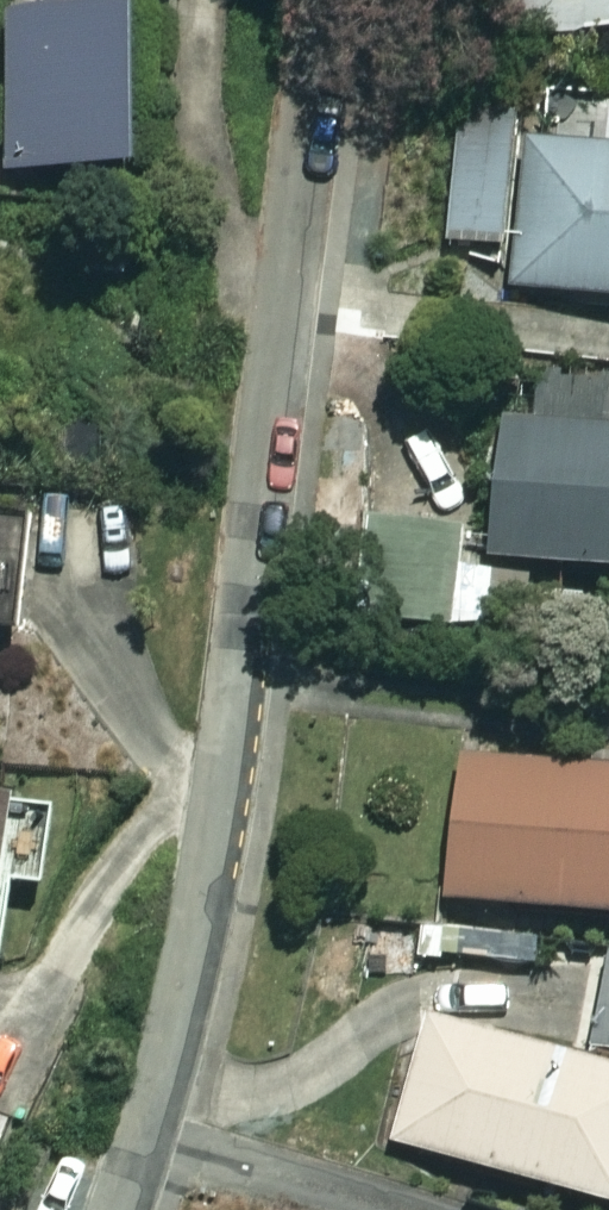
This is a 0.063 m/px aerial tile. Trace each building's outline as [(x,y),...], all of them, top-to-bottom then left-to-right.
[(484,38),(608,34),(608,0),(483,0),(484,38)] [(139,174),(139,14),(9,14),(9,174),(139,174)] [(513,119),(461,114),(451,241),(503,245),(513,119)] [(532,144),(515,291),(608,302),(608,153),(532,144)] [(504,427),(490,562),(608,575),(608,438),(504,427)] [(0,502),(0,632),(22,634),(35,506),(0,502)] [(459,530),(382,525),(375,625),(452,630),(459,530)] [(462,762),(449,904),(608,918),(608,775),(462,762)] [(0,804),(0,863),(9,805),(0,804)] [(597,1049),(608,1051),(608,963),(597,1049)] [(430,1021),(394,1146),(608,1209),(608,1073),(430,1021)]
